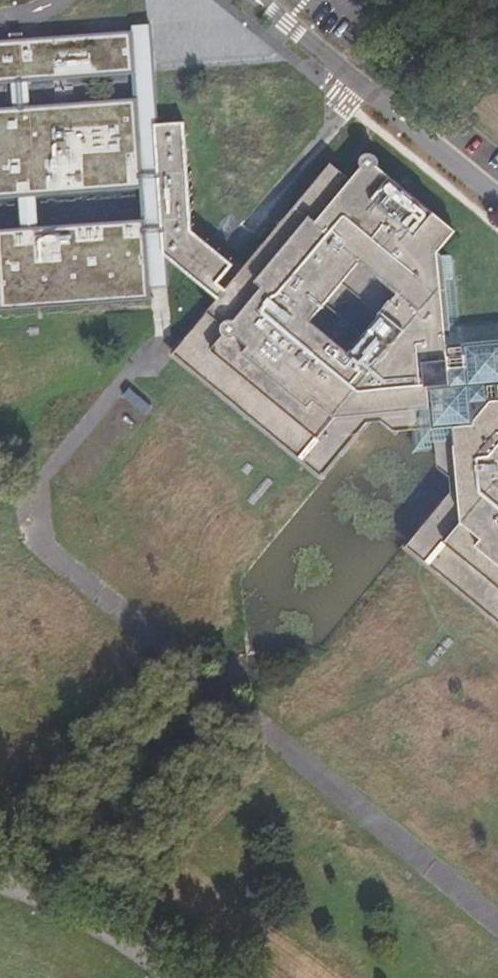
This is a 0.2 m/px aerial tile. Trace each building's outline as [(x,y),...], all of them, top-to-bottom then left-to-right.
[(170,297),(167,253),(157,123),(150,30),(0,41),(0,83),(10,82),(12,108),(0,109),(0,195),(18,194),(20,228),(0,229),(0,309),(170,297)] [(184,121),(157,123),(167,253),(220,301),(227,292),(217,282),(232,264),(190,232),(184,121)] [(316,484),(368,424),(386,441),(396,430),(427,461),(431,458),(443,468),(436,476),(456,496),(404,558),(497,635),(497,328),(455,331),(448,264),(434,264),(452,242),(374,177),(373,162),(358,162),(358,177),(353,183),(348,190),(325,172),(298,209),(272,237),(227,292),(220,301),(171,361),(316,484)]
